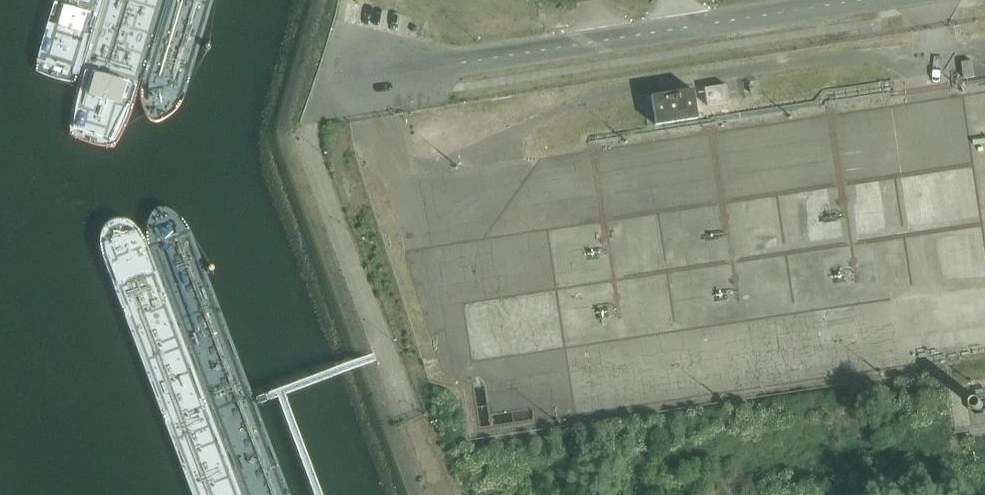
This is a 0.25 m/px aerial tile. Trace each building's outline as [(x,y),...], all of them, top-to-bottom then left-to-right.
[(965,81),(973,80),(971,64),(963,65),(965,81)] [(707,107),(728,104),(726,86),(704,90),(707,107)] [(693,89),(651,95),(655,126),(698,120),(693,89)] [(832,312),(946,285),(932,225),(957,219),(938,206),(941,205),(914,186),(894,191),(895,193),(815,212),(814,207),(802,225),(794,193),(750,204),(757,234),(738,239),(736,231),(700,240),(705,264),(723,260),(724,267),(706,293),(720,303),(742,297),(741,295),(757,273),(768,281),(781,261),(786,280),(832,312)]
